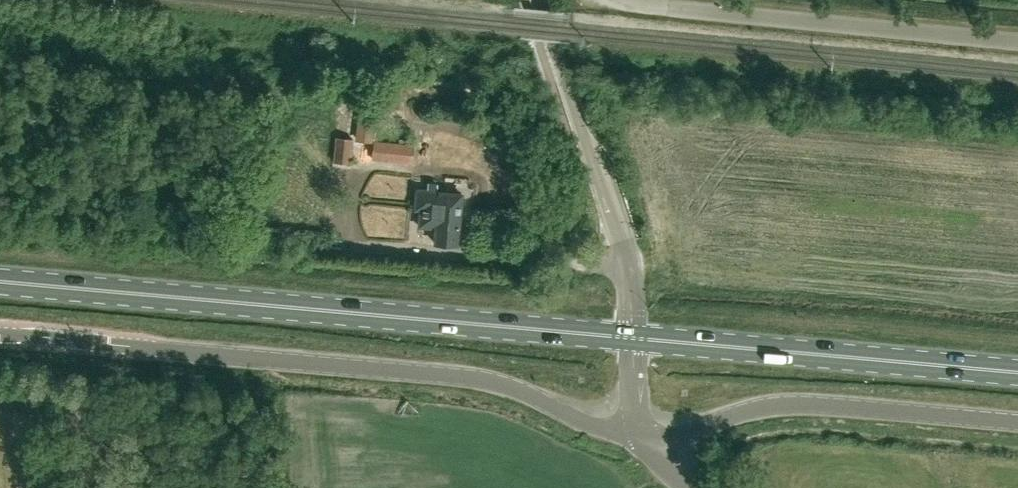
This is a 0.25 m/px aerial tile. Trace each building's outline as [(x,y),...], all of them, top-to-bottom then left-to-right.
[(372,143),(377,105),(360,103),(355,141),(372,143)] [(420,127),(420,165),(433,165),(433,127),(420,127)] [(351,163),(354,137),(335,136),(333,161),(351,163)] [(408,159),(410,142),(375,139),(373,155),(408,159)] [(438,190),(438,182),(428,181),(427,189),(417,188),(415,208),(421,208),(419,225),(436,226),(435,242),(457,244),(462,192),(438,190)]
